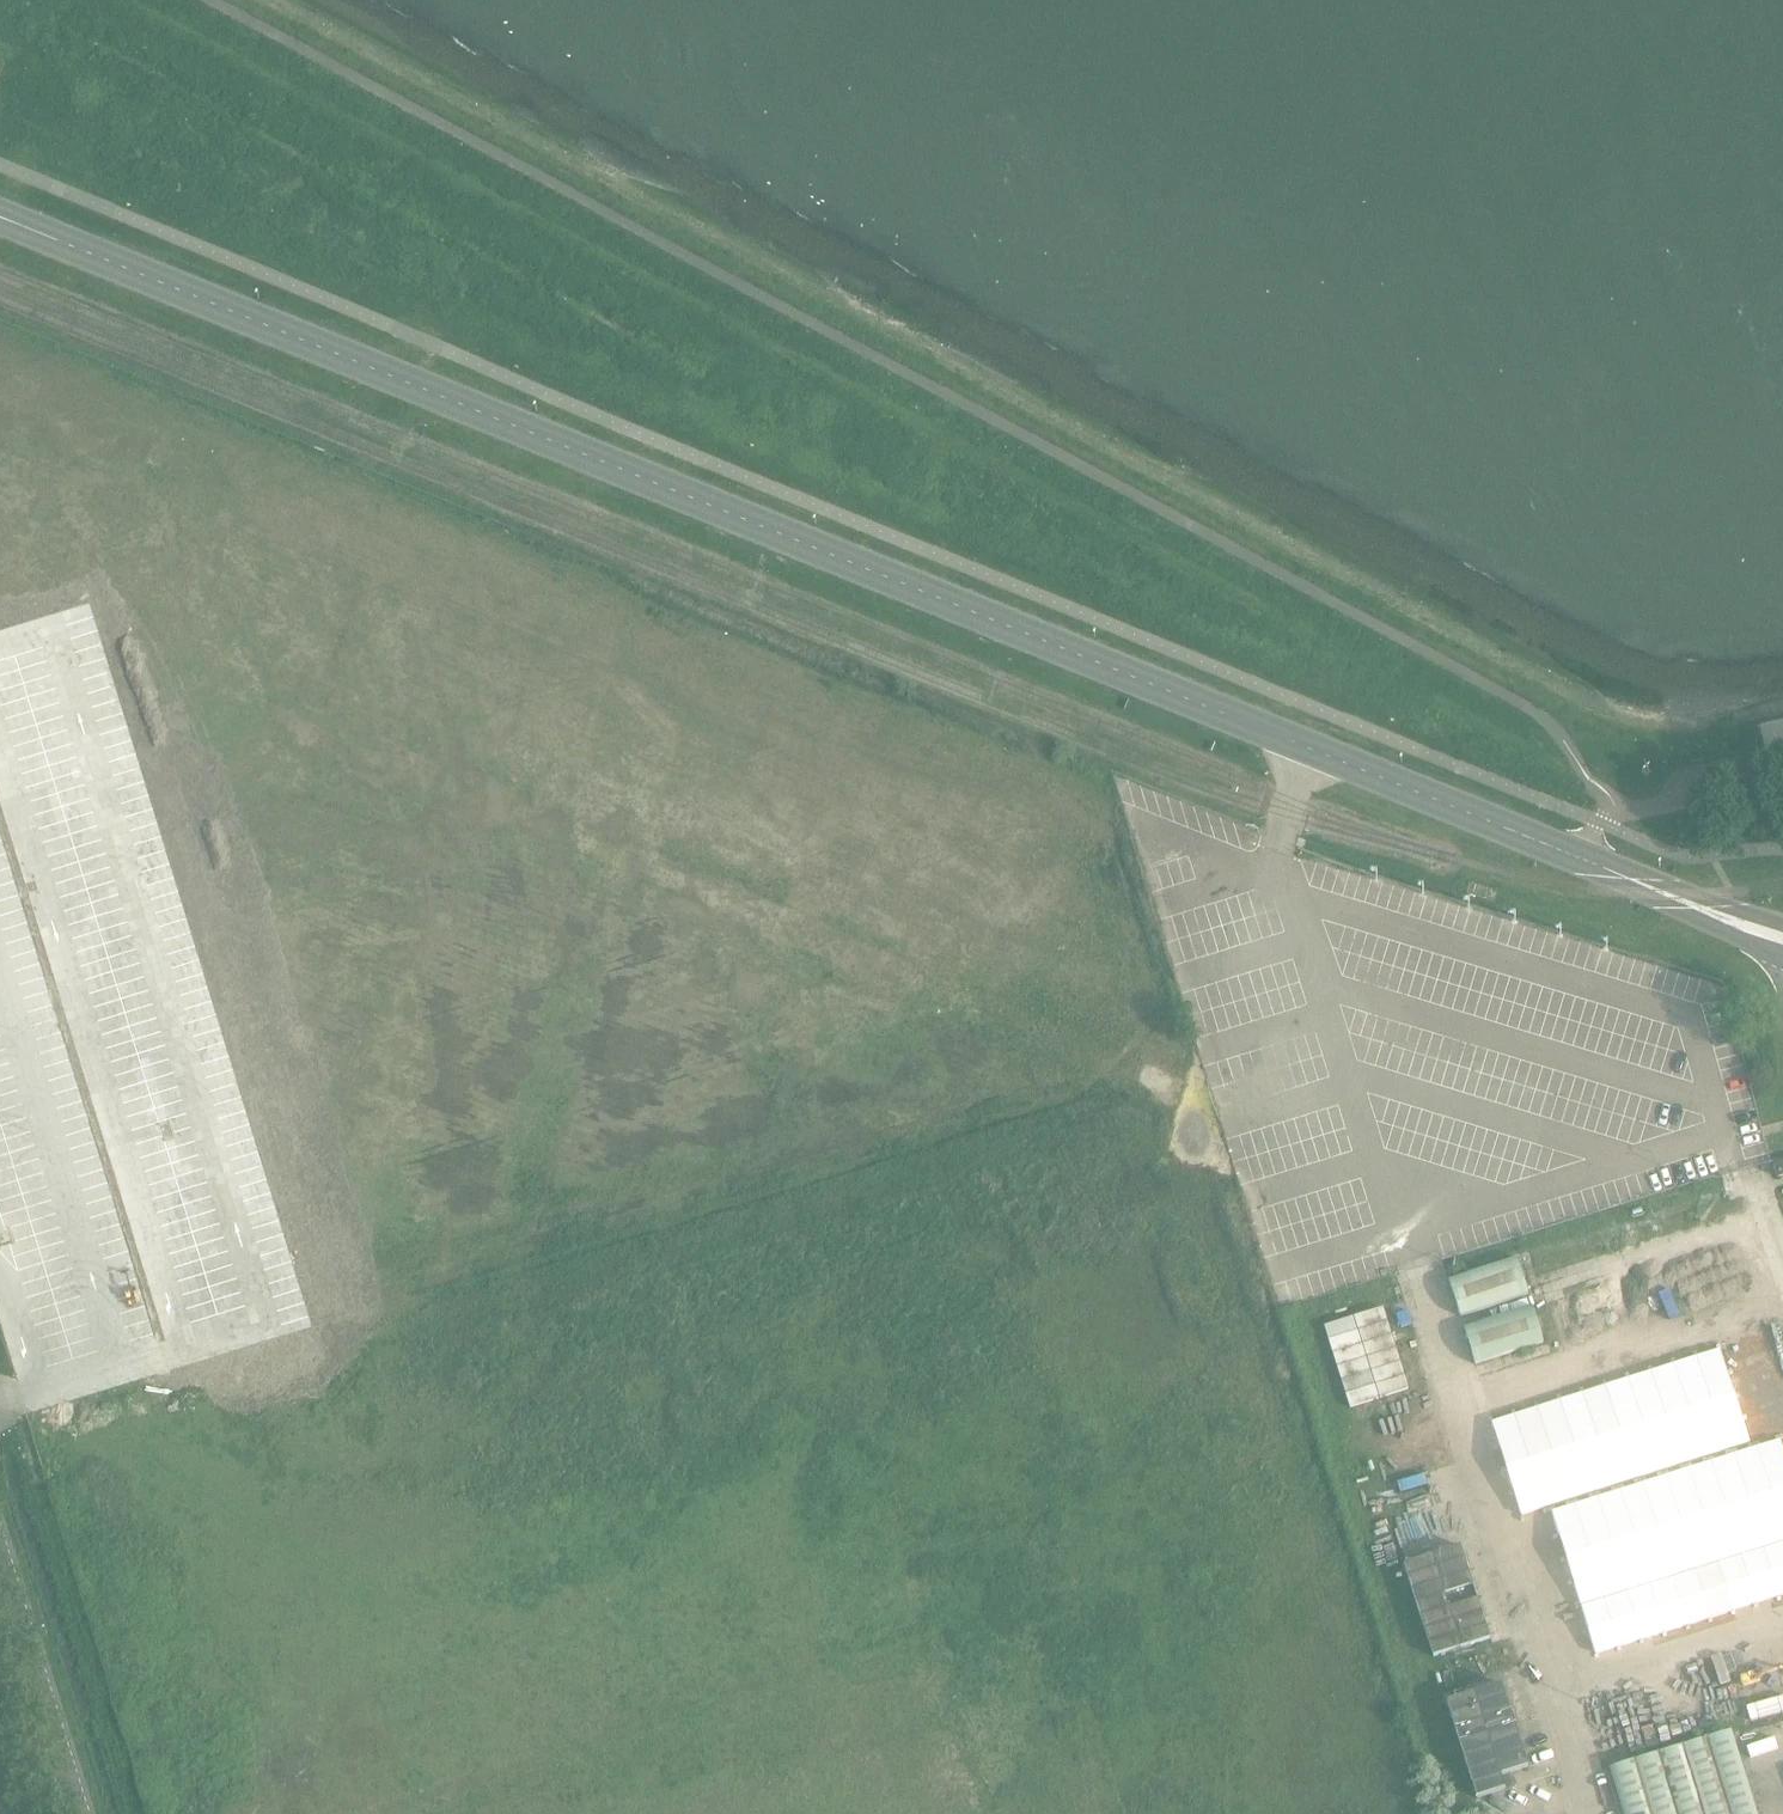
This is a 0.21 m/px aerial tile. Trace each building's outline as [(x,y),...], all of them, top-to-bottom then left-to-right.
[(1773,1165),(1777,1178),(1782,1176),(1782,1162),(1773,1165)] [(1529,1293),(1518,1259),(1449,1281),(1460,1315),(1529,1293)] [(1543,1344),(1531,1307),(1463,1328),(1475,1364),(1543,1344)] [(1349,1407),(1408,1389),(1383,1308),(1323,1326),(1349,1407)] [(1404,1563),(1430,1653),(1487,1637),(1461,1545),(1404,1563)] [(1502,1683),(1446,1701),(1476,1797),(1504,1788),(1500,1774),(1527,1766),(1502,1683)] [(1733,1731),(1611,1771),(1624,1813),(1759,1813),(1733,1731)]
